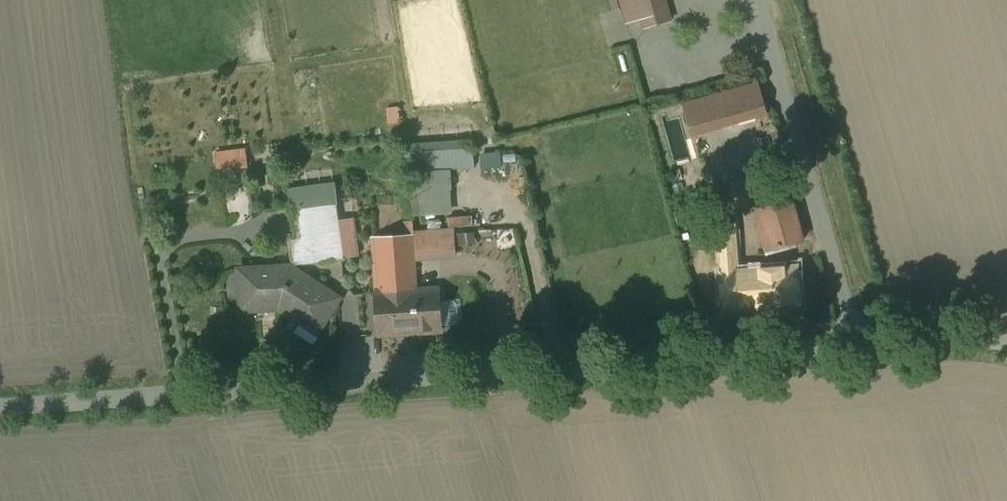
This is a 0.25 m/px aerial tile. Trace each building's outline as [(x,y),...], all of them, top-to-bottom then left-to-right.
[(620,25),(639,20),(641,28),(671,21),(666,0),(614,0),(620,25)] [(737,90),(743,113),(765,106),(758,83),(737,90)] [(737,90),(685,104),(691,127),(703,124),(701,115),(720,109),(722,118),(743,113),(737,90)] [(703,124),(691,127),(694,137),(767,115),(765,106),(743,113),(722,118),(703,124)] [(701,115),(703,124),(722,118),(720,109),(701,115)] [(471,140),(397,143),(398,170),(409,169),(410,215),(450,214),(449,170),(472,169),(471,140)] [(246,152),(217,156),(219,170),(248,167),(246,152)] [(755,210),(772,267),(798,265),(793,243),(804,241),(792,199),(755,210)] [(293,269),(294,270),(294,264),(344,258),(336,201),(291,207),(295,236),(289,237),(293,269)] [(466,224),(492,222),(491,213),(466,214),(466,224)] [(718,220),(721,271),(739,270),(735,219),(718,220)] [(426,234),(428,258),(456,256),(454,231),(426,234)] [(376,237),(380,293),(418,289),(416,259),(415,234),(376,237)] [(426,234),(415,234),(416,259),(428,258),(426,234)] [(739,270),(721,271),(724,311),(802,305),(798,265),(772,267),(739,270)] [(290,267),(240,271),(243,310),(260,309),(277,308),(280,307),(300,320),(298,322),(301,324),(302,322),(318,331),(339,299),(294,270),(293,269),(290,267)] [(380,293),(377,293),(380,336),(442,332),(441,326),(440,301),(439,288),(418,289),(380,293)] [(440,301),(441,326),(456,325),(459,320),(458,304),(454,300),(440,301)]
